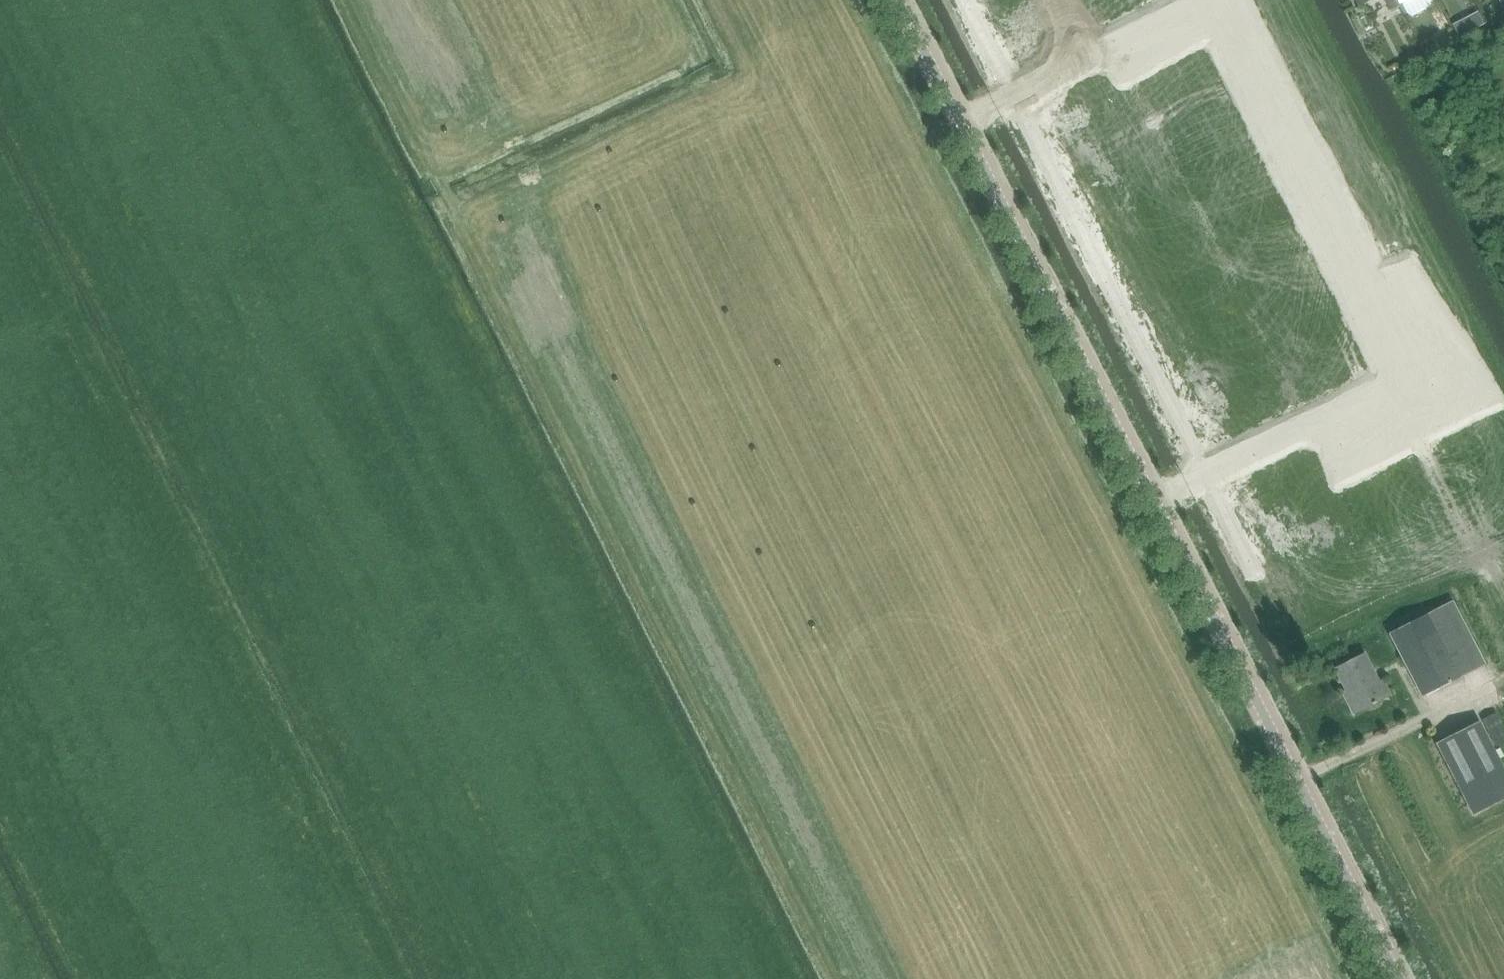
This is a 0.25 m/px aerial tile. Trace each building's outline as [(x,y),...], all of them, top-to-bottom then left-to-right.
[(1389,11),(1399,6),(1396,0),(1384,0),(1389,11)] [(1465,18),(1453,25),(1459,37),(1472,31),(1465,18)] [(1427,614),(1390,634),(1423,698),(1461,677),(1428,614),(1427,614)] [(1334,667),(1348,694),(1344,696),(1352,711),(1389,692),(1381,676),(1378,678),(1363,651),(1334,667)] [(1496,747),(1503,743),(1503,728),(1496,713),(1482,720),(1496,747)] [(1472,816),(1503,800),(1503,768),(1480,722),(1436,745),(1472,816)]
